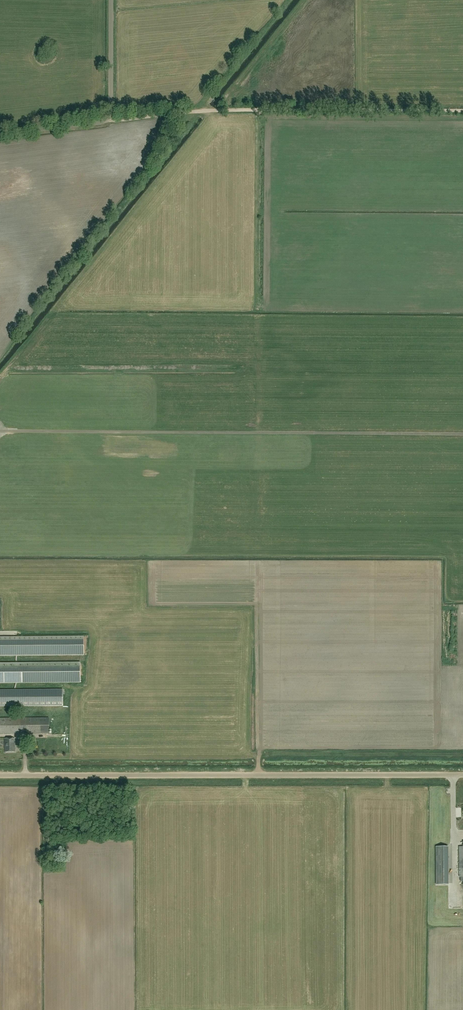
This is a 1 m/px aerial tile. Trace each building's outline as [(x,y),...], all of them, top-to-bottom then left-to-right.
[(84,655),(84,636),(0,637),(0,656),(84,655)] [(80,683),(80,663),(0,663),(0,683),(80,683)] [(63,706),(63,690),(0,690),(0,707),(63,706)] [(0,719),(0,734),(19,734),(19,732),(27,732),(27,734),(49,734),(49,719),(0,719)] [(5,739),(5,753),(15,752),(15,739),(5,739)]
